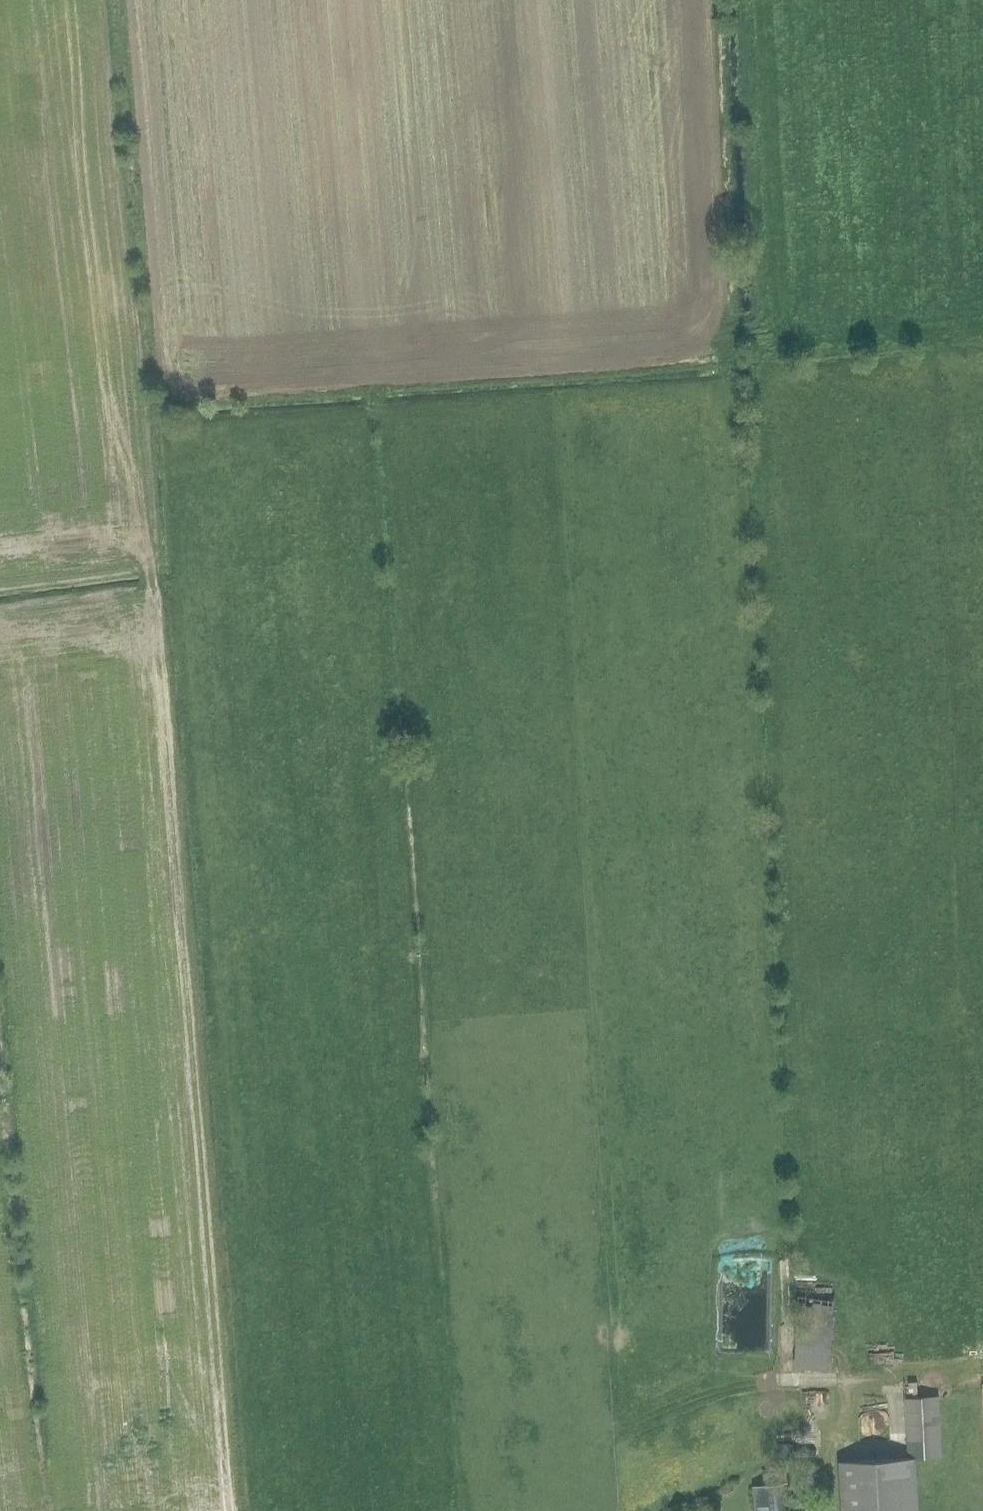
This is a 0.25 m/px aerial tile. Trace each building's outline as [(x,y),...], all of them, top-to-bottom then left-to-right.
[(799,1367),(838,1366),(835,1295),(797,1296),(799,1367)] [(918,1384),(905,1384),(909,1458),(840,1462),(843,1510),(920,1510),(917,1458),(943,1457),(940,1396),(918,1397),(918,1384)] [(790,1483),(753,1487),(756,1510),(793,1510),(790,1483)]
